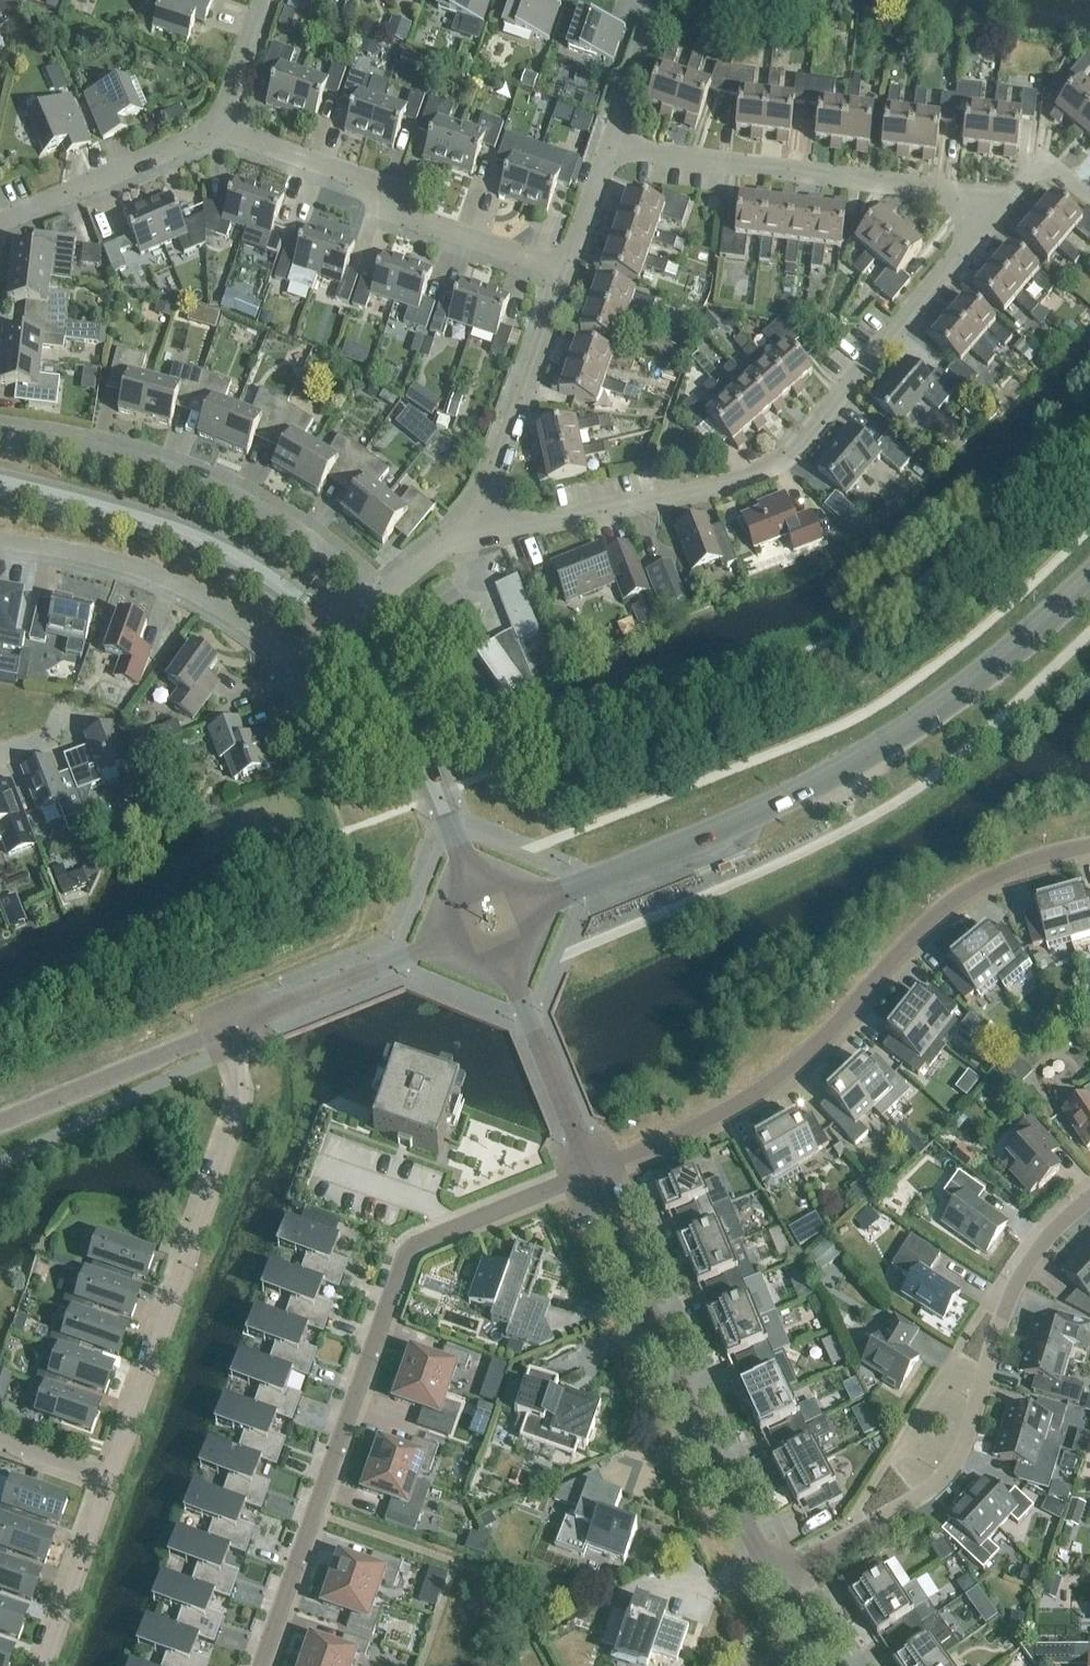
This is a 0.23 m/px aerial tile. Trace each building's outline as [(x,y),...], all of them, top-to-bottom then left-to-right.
[(213,0),(148,0),(146,5),(159,10),(153,29),(188,41),(195,22),(205,25),(213,0)] [(311,0),(309,0),(290,0),(287,8),(306,15),(311,0)] [(485,26),(483,25),(492,0),(442,0),(438,10),(440,11),(440,10),(463,18),(458,34),(480,42),(485,26)] [(549,42),(561,7),(542,0),(513,0),(512,3),(510,2),(506,15),(508,15),(504,27),(505,28),(505,27),(549,42)] [(13,19),(1,3),(0,4),(0,29),(13,19)] [(288,29),(295,12),(285,9),(279,26),(288,29)] [(569,49),(613,64),(625,29),(582,14),(582,13),(580,13),(576,25),(574,24),(570,36),(572,37),(568,49),(569,50),(569,49)] [(405,46),(412,27),(392,20),(386,39),(405,46)] [(677,27),(666,23),(662,34),(673,38),(677,27)] [(365,38),(361,49),(376,54),(379,43),(365,38)] [(290,114),(304,73),(290,68),(295,53),(273,45),(263,72),(276,76),(266,105),(290,114)] [(670,122),(686,77),(672,72),(679,51),(668,47),(661,68),(660,68),(648,105),(662,110),(660,116),(666,118),(665,120),(670,122)] [(421,67),(424,58),(405,51),(402,60),(421,67)] [(463,56),(460,66),(469,69),(472,59),(463,56)] [(709,91),(724,96),(731,69),(718,64),(710,85),(696,81),(703,60),(693,56),(686,77),(670,122),(671,122),(673,114),(687,119),(685,124),(691,126),(690,128),(695,130),(698,123),(709,91)] [(1089,113),(1089,89),(1082,82),(1089,73),(1089,60),(1086,56),(1068,77),(1078,86),(1056,112),(1051,118),(1055,122),(1056,120),(1061,124),(1065,120),(1076,129),(1089,113)] [(59,65),(49,69),(58,90),(68,86),(59,65)] [(328,81),(304,73),(290,114),(314,122),(324,92),(337,97),(346,70),(333,66),(328,81)] [(768,95),(767,95),(753,93),(755,72),(731,69),(724,96),(740,98),(736,131),(752,133),(751,139),(757,140),(756,142),(762,143),(768,95)] [(369,141),(383,100),(369,95),(374,79),(352,72),(342,99),(355,103),(345,133),(369,141)] [(533,92),(538,77),(525,73),(520,87),(533,92)] [(794,104),(807,106),(810,79),(796,77),(793,99),(778,97),(781,75),(770,74),(767,95),(768,95),(762,143),(763,135),(778,136),(777,142),(783,143),(782,145),(788,146),(789,138),(790,138),(794,104)] [(142,113),(127,78),(84,97),(103,141),(128,131),(124,121),(142,113)] [(841,153),(850,84),(847,105),(832,103),(835,82),(810,79),(807,106),(820,108),(816,141),(831,143),(830,149),(836,150),(836,152),(841,153)] [(869,148),(874,109),(858,107),(861,85),(850,84),(841,153),(842,153),(843,145),(857,146),(857,152),(862,153),(862,155),(868,156),(869,148)] [(990,150),(994,111),(980,109),(982,87),(958,84),(956,97),(954,111),(967,113),(963,146),(979,148),(978,154),(984,155),(983,157),(989,158),(990,150)] [(908,161),(916,92),(913,114),(899,112),(901,90),(890,89),(882,150),(898,152),(897,157),(903,158),(902,160),(908,161)] [(1005,112),(1008,90),(997,89),(994,111),(990,150),(1005,152),(1004,158),(1010,158),(1009,160),(1015,161),(1021,119),(1034,121),(1037,94),(1023,92),(1020,114),(1005,112)] [(953,124),(954,111),(956,97),(942,95),(940,117),(925,115),(927,93),(916,92),(908,161),(909,153),(924,155),(923,161),(929,161),(928,164),(934,164),(935,156),(936,156),(940,123),(953,124)] [(407,108),(383,100),(369,141),(393,149),(403,119),(416,124),(425,97),(412,93),(407,108)] [(583,107),(595,111),(599,101),(587,97),(583,107)] [(63,147),(67,156),(91,146),(71,98),(28,116),(45,155),(63,147)] [(448,168),(462,127),(449,122),(454,107),(430,99),(421,125),(434,130),(424,159),(448,168)] [(574,110),(559,105),(554,119),(569,125),(574,110)] [(162,116),(166,126),(187,117),(182,107),(162,116)] [(1076,129),(1071,135),(1075,139),(1076,137),(1081,141),(1085,137),(1089,141),(1089,113),(1076,129)] [(495,151),(504,124),(482,116),(477,132),(462,127),(448,168),(472,176),(482,146),(495,151)] [(523,205),(542,149),(505,137),(496,163),(509,168),(499,197),(523,205)] [(570,189),(579,162),(542,149),(523,205),(547,214),(557,184),(570,189)] [(246,231),(260,189),(236,181),(226,211),(204,203),(204,218),(205,233),(226,240),(232,225),(246,231)] [(274,227),(284,198),(260,189),(246,231),(260,235),(258,241),(268,244),(264,254),(278,258),(287,232),(274,227)] [(762,240),(768,193),(763,193),(763,195),(757,194),(756,200),(740,198),(736,232),(723,230),(720,257),(744,260),(747,238),(762,240)] [(793,205),(794,197),(789,196),(788,198),(783,197),(782,203),(767,201),(769,193),(768,193),(762,240),(759,262),(770,264),(773,242),(788,244),(793,205)] [(682,226),(690,203),(664,194),(660,206),(628,195),(623,210),(617,208),(615,213),(613,212),(611,217),(656,233),(661,219),(682,226)] [(183,225),(171,197),(147,206),(164,246),(178,240),(184,255),(206,246),(205,233),(204,218),(183,225)] [(1087,209),(1078,219),(1053,197),(1043,209),(1038,205),(1034,209),(1033,208),(1029,212),(1082,257),(1065,243),(1075,231),(1089,244),(1089,211),(1087,209)] [(815,247),(819,208),(820,200),(815,199),(814,201),(809,201),(808,206),(793,205),(788,244),(786,265),(796,267),(799,245),(815,247)] [(834,210),(819,208),(815,247),(812,269),(822,270),(825,248),(841,250),(846,211),(845,211),(846,203),(841,202),(840,205),(835,204),(834,210)] [(164,246),(147,206),(124,216),(132,236),(103,247),(113,273),(126,268),(121,254),(137,247),(141,256),(164,246)] [(862,277),(907,224),(906,224),(901,230),(890,221),(894,216),(890,212),(891,211),(887,207),(881,213),(856,243),(868,253),(853,270),(862,277)] [(1082,257),(1029,212),(1035,217),(1026,228),(1021,225),(1017,229),(1016,227),(1012,232),(1018,237),(1018,238),(1048,263),(1058,251),(1075,266),(1082,257)] [(677,240),(656,233),(611,217),(611,218),(619,221),(614,235),(608,233),(607,238),(604,237),(603,243),(610,245),(647,258),(652,244),(673,251),(677,240)] [(900,274),(922,248),(910,238),(914,233),(909,229),(911,228),(907,224),(862,277),(876,261),(888,270),(873,287),(892,303),(910,282),(900,274)] [(312,293),(317,278),(331,237),(307,228),(297,258),(284,254),(275,281),(312,293)] [(14,248),(11,275),(51,279),(71,282),(73,267),(76,240),(44,236),(43,251),(14,248)] [(345,275),(355,245),(331,237),(317,278),(341,286),(335,301),(349,306),(358,279),(345,275)] [(685,243),(677,240),(673,251),(682,254),(685,243)] [(647,258),(610,245),(606,259),(600,257),(598,263),(596,262),(594,267),(602,270),(602,271),(639,283),(644,268),(665,276),(668,266),(647,258)] [(989,259),(986,263),(1038,308),(1022,294),(1031,282),(1048,296),(1055,288),(1039,274),(1039,273),(1009,248),(999,260),(994,256),(991,260),(989,259)] [(85,250),(84,263),(101,263),(101,250),(85,250)] [(394,304),(408,263),(385,255),(374,284),(361,280),(352,307),(366,311),(371,296),(394,304)] [(422,301),(433,271),(408,263),(394,304),(409,309),(404,324),(426,332),(435,305),(422,301)] [(1038,308),(986,263),(985,263),(991,268),(982,279),(977,276),(974,280),(972,278),(968,283),(975,288),(974,289),(1004,314),(1014,302),(1031,316),(1038,308)] [(786,265),(784,276),(795,277),(796,267),(786,265)] [(673,279),(677,268),(668,266),(665,276),(673,279)] [(49,294),(51,279),(11,275),(8,302),(37,305),(35,320),(66,323),(70,296),(49,294)] [(472,331),(486,290),(462,281),(452,311),(439,306),(430,333),(443,338),(449,323),(472,331)] [(583,299),(582,304),(626,319),(631,305),(652,312),(656,302),(598,281),(593,296),(587,294),(585,299),(583,299)] [(1057,287),(1053,292),(1060,299),(1064,293),(1057,287)] [(500,327),(510,298),(486,290),(472,331),(496,339),(491,354),(504,358),(513,332),(500,327)] [(230,312),(237,295),(228,291),(221,308),(230,312)] [(255,322),(262,305),(237,295),(230,312),(255,322)] [(946,309),(942,314),(948,319),(978,344),(988,333),(1005,347),(1012,339),(995,324),(966,299),(956,310),(951,307),(947,311),(946,309)] [(156,313),(171,317),(173,306),(159,302),(156,313)] [(626,319),(582,304),(581,304),(589,307),(584,321),(579,319),(577,324),(575,323),(573,329),(618,345),(623,330),(644,337),(647,326),(626,319)] [(220,313),(206,308),(215,328),(220,313)] [(1031,316),(1030,317),(1041,326),(1049,317),(1038,308),(1031,316)] [(988,367),(995,359),(978,344),(948,319),(938,330),(934,326),(930,331),(929,329),(925,334),(956,361),(948,371),(969,389),(978,379),(961,364),(971,353),(988,367)] [(63,351),(65,340),(66,324),(66,323),(35,320),(33,335),(5,332),(2,359),(41,363),(43,348),(63,351)] [(777,353),(766,363),(798,398),(801,395),(800,393),(804,390),(800,385),(812,375),(790,349),(799,341),(781,320),(763,337),(777,353)] [(428,359),(434,342),(426,340),(420,356),(428,359)] [(1022,357),(1031,348),(1022,340),(1013,349),(1022,357)] [(562,360),(560,365),(605,381),(605,380),(610,366),(631,374),(635,363),(614,356),(614,355),(577,342),(572,357),(566,355),(564,361),(562,360)] [(743,354),(751,346),(748,343),(740,350),(743,354)] [(370,349),(358,345),(352,361),(364,365),(370,349)] [(798,398),(766,363),(751,346),(743,354),(758,370),(747,380),(746,381),(778,416),(782,412),(780,411),(785,407),(781,402),(792,393),(797,399),(798,398)] [(144,420),(155,381),(141,377),(146,358),(118,350),(109,381),(126,385),(119,413),(144,420)] [(41,363),(2,359),(0,373),(0,385),(27,388),(25,404),(57,407),(60,380),(40,377),(41,363)] [(719,367),(723,371),(732,364),(728,359),(719,367)] [(929,380),(907,361),(873,401),(900,424),(922,398),(939,412),(959,388),(938,370),(929,380)] [(778,416),(746,381),(747,380),(732,364),(723,371),(738,388),(727,398),(726,398),(753,428),(758,434),(762,430),(761,428),(765,424),(761,420),(772,410),(778,416)] [(193,404),(204,373),(174,365),(169,385),(155,381),(144,420),(170,427),(178,399),(193,404)] [(626,388),(605,380),(605,381),(560,365),(568,368),(563,382),(558,380),(556,385),(554,385),(552,390),(560,393),(559,393),(596,406),(602,391),(623,398),(626,388)] [(223,446),(238,409),(224,404),(232,384),(204,373),(193,404),(208,410),(198,436),(223,446)] [(753,428),(726,398),(727,398),(712,381),(704,389),(719,405),(707,415),(693,399),(682,408),(700,429),(710,420),(733,445),(738,451),(743,447),(741,446),(746,442),(742,437),(753,428)] [(414,386),(405,399),(426,413),(435,399),(414,386)] [(637,403),(641,393),(626,388),(623,398),(637,403)] [(272,437),(287,407),(289,402),(261,391),(251,415),(238,409),(223,446),(247,456),(258,430),(272,437)] [(397,399),(384,392),(380,398),(393,406),(397,399)] [(453,397),(447,416),(455,419),(461,400),(453,397)] [(314,422),(287,407),(272,437),(287,444),(272,468),(295,482),(316,447),(303,440),(314,422)] [(396,423),(426,448),(440,432),(409,407),(396,423)] [(609,416),(598,419),(600,430),(611,427),(609,416)] [(447,431),(450,421),(440,417),(437,428),(447,431)] [(578,435),(600,430),(598,419),(576,423),(537,431),(541,447),(535,448),(536,453),(534,454),(535,459),(543,458),(581,449),(578,435)] [(879,456),(900,474),(912,460),(886,437),(874,450),(849,429),(835,446),(838,448),(818,472),(846,495),(879,456)] [(346,480),(365,452),(339,437),(328,455),(316,447),(295,482),(319,495),(333,471),(346,480)] [(603,445),(581,449),(543,458),(546,472),(540,473),(542,479),(539,479),(541,485),(549,483),(549,484),(587,476),(584,460),(605,455),(603,445)] [(389,472),(365,452),(346,480),(360,489),(341,511),(362,528),(387,497),(376,487),(389,472)] [(399,506),(387,497),(362,528),(383,545),(401,523),(414,534),(434,509),(412,490),(399,506)] [(822,542),(811,514),(794,520),(785,495),(766,503),(768,508),(742,518),(754,550),(788,537),(795,553),(822,542)] [(737,563),(722,526),(709,531),(704,519),(677,530),(694,572),(720,562),(722,568),(737,563)] [(649,592),(631,548),(616,554),(617,555),(602,560),(597,548),(553,566),(561,586),(584,596),(612,584),(611,582),(615,580),(624,601),(649,592)] [(671,563),(646,573),(661,609),(685,600),(671,563)] [(539,636),(518,579),(495,588),(513,632),(508,634),(512,642),(517,640),(518,644),(539,636)] [(0,587),(0,648),(22,652),(25,635),(14,633),(22,591),(0,587)] [(94,607),(73,603),(73,604),(55,599),(52,611),(38,608),(30,640),(45,644),(48,632),(71,638),(69,646),(84,650),(86,641),(86,642),(94,607)] [(647,604),(632,610),(639,627),(653,621),(647,604)] [(137,654),(147,625),(119,615),(105,654),(121,660),(115,679),(139,687),(149,659),(137,654)] [(533,683),(518,644),(517,640),(512,642),(508,634),(503,636),(498,639),(475,655),(507,700),(529,685),(533,683)] [(201,686),(217,663),(193,646),(168,681),(181,691),(171,704),(193,720),(212,694),(201,686)] [(20,661),(17,678),(16,682),(25,684),(31,654),(22,652),(20,661)] [(20,661),(0,657),(0,675),(17,678),(20,661)] [(235,781),(270,768),(257,734),(245,739),(238,720),(210,730),(221,760),(226,758),(235,781)] [(182,736),(177,723),(150,733),(155,746),(182,736)] [(64,757),(76,789),(77,793),(92,787),(103,784),(104,787),(120,781),(117,772),(129,768),(113,727),(85,737),(91,752),(83,755),(82,751),(64,757)] [(90,826),(77,793),(76,789),(64,793),(51,760),(22,771),(38,812),(58,805),(69,834),(90,826)] [(92,787),(77,793),(90,826),(97,824),(88,801),(92,787)] [(34,846),(18,802),(5,807),(0,794),(0,844),(4,843),(9,856),(34,846)] [(87,883),(82,871),(67,877),(63,867),(53,870),(62,894),(87,883)] [(1076,887),(1057,892),(1072,945),(1089,940),(1089,896),(1084,898),(1082,889),(1077,891),(1076,887)] [(1072,945),(1057,892),(1038,898),(1039,901),(1034,903),(1037,911),(1024,915),(1033,948),(1046,944),(1048,951),(1072,945)] [(6,915),(9,923),(11,928),(25,922),(20,910),(6,915)] [(1021,955),(1024,953),(1001,926),(991,935),(985,928),(982,932),(979,929),(964,942),(999,983),(1005,990),(1032,968),(1021,955)] [(999,983),(964,942),(949,954),(951,957),(948,961),(953,967),(943,976),(965,1002),(976,993),(980,999),(999,983)] [(1039,970),(1047,965),(1041,954),(1033,959),(1039,970)] [(912,998),(909,995),(897,1011),(934,1040),(934,1039),(958,1010),(930,989),(922,999),(915,994),(912,998)] [(947,1049),(934,1039),(934,1040),(897,1011),(884,1027),(888,1029),(885,1033),(891,1038),(883,1049),(919,1077),(927,1065),(930,1068),(944,1049),(946,1050),(947,1049)] [(962,1030),(973,1040),(986,1028),(975,1017),(962,1030)] [(1022,1044),(1015,1034),(1004,1041),(1011,1051),(1022,1044)] [(866,1066),(860,1060),(857,1063),(854,1060),(840,1074),(872,1108),(882,1118),(909,1092),(900,1082),(876,1057),(866,1066)] [(1029,1070),(1015,1057),(998,1073),(1012,1087),(1029,1070)] [(439,1155),(461,1092),(397,1069),(374,1132),(375,1132),(374,1133),(400,1142),(399,1146),(411,1150),(413,1147),(438,1156),(438,1155),(439,1155)] [(872,1108),(840,1074),(825,1088),(828,1091),(824,1094),(830,1100),(820,1110),(844,1135),(872,1108)] [(1064,1113),(1088,1150),(1089,1148),(1089,1088),(1084,1092),(1088,1097),(1064,1113)] [(800,1123),(796,1115),(792,1118),(790,1114),(772,1124),(796,1165),(829,1146),(812,1116),(800,1123)] [(1043,1154),(1053,1145),(1029,1120),(1019,1129),(1027,1138),(1008,1156),(1018,1168),(1012,1174),(1031,1195),(1038,1189),(1040,1191),(1060,1172),(1043,1154)] [(796,1165),(772,1124),(755,1134),(757,1138),(753,1140),(757,1147),(746,1154),(763,1184),(796,1165)] [(847,1154),(841,1145),(833,1150),(839,1159),(847,1154)] [(961,1145),(952,1155),(965,1167),(974,1157),(961,1145)] [(704,1186),(699,1174),(684,1180),(680,1171),(656,1181),(654,1175),(653,1176),(669,1216),(670,1216),(670,1214),(699,1202),(704,1215),(714,1211),(731,1204),(721,1179),(704,1186)] [(877,1194),(884,1189),(872,1172),(864,1178),(877,1194)] [(978,1203),(986,1192),(959,1173),(944,1194),(957,1204),(943,1223),(986,1255),(1008,1225),(978,1203)] [(861,1206),(875,1196),(865,1182),(851,1192),(861,1206)] [(880,1222),(869,1209),(855,1221),(866,1234),(880,1222)] [(340,1222),(305,1210),(300,1224),(335,1236),(340,1222)] [(729,1248),(729,1247),(714,1211),(704,1215),(710,1229),(681,1241),(680,1239),(679,1239),(689,1264),(729,1248)] [(788,1230),(798,1247),(824,1232),(815,1215),(788,1230)] [(287,1221),(287,1222),(296,1225),(289,1245),(309,1252),(300,1275),(300,1276),(324,1285),(323,1286),(339,1292),(345,1276),(339,1274),(343,1262),(333,1258),(339,1241),(340,1241),(341,1239),(287,1221)] [(138,1279),(147,1254),(100,1237),(91,1262),(94,1263),(90,1276),(130,1291),(135,1278),(138,1279)] [(929,1274),(940,1256),(911,1238),(892,1267),(913,1280),(903,1296),(943,1321),(961,1294),(929,1274)] [(740,1242),(729,1247),(729,1248),(689,1264),(699,1289),(700,1289),(699,1287),(728,1275),(734,1288),(744,1284),(743,1283),(755,1279),(740,1242)] [(815,1253),(808,1260),(813,1266),(822,1259),(829,1266),(840,1256),(828,1242),(815,1253)] [(1080,1253),(1089,1263),(1089,1243),(1080,1253)] [(531,1297),(546,1255),(518,1246),(509,1272),(484,1263),(470,1304),(494,1313),(491,1322),(509,1328),(506,1337),(528,1345),(535,1327),(542,1329),(551,1305),(531,1297)] [(1080,1253),(1061,1273),(1089,1301),(1089,1263),(1080,1253)] [(317,1302),(323,1286),(324,1285),(300,1276),(300,1275),(272,1265),(271,1266),(280,1270),(273,1289),(293,1296),(285,1319),(284,1321),(308,1329),(308,1330),(324,1336),(329,1320),(324,1318),(328,1306),(317,1302)] [(124,1317),(133,1292),(130,1291),(90,1276),(87,1275),(81,1291),(70,1288),(62,1309),(90,1319),(95,1306),(124,1317)] [(795,1286),(801,1301),(815,1295),(809,1281),(795,1286)] [(759,1321),(744,1284),(734,1288),(739,1302),(711,1314),(710,1311),(708,1312),(719,1337),(759,1321)] [(120,1330),(90,1319),(62,1309),(62,1310),(73,1314),(68,1329),(57,1325),(49,1347),(77,1357),(81,1344),(111,1355),(120,1330)] [(302,1347),(308,1330),(308,1329),(284,1321),(285,1319),(256,1309),(255,1311),(264,1314),(257,1333),(278,1341),(269,1364),(269,1365),(293,1373),(292,1374),(308,1380),(314,1364),(308,1362),(312,1350),(302,1347)] [(759,1321),(719,1337),(729,1362),(730,1362),(729,1359),(758,1348),(764,1361),(773,1357),(783,1353),(790,1350),(775,1314),(759,1321)] [(906,1352),(918,1333),(894,1318),(882,1337),(881,1336),(863,1364),(885,1378),(883,1382),(899,1392),(919,1360),(906,1352)] [(1068,1318),(1064,1331),(1034,1322),(1026,1348),(1069,1361),(1073,1347),(1088,1352),(1089,1346),(1089,1325),(1068,1318)] [(17,1325),(15,1330),(24,1334),(26,1329),(17,1325)] [(520,1358),(524,1347),(510,1342),(506,1353),(520,1358)] [(106,1368),(77,1357),(49,1347),(49,1348),(60,1351),(54,1367),(43,1363),(35,1385),(64,1395),(68,1382),(98,1392),(106,1368)] [(1063,1382),(1069,1361),(1026,1348),(1019,1374),(1036,1380),(1033,1392),(1079,1406),(1084,1388),(1063,1382)] [(440,1362),(412,1352),(407,1366),(404,1365),(401,1376),(448,1392),(457,1368),(466,1371),(471,1358),(445,1349),(440,1362)] [(783,1353),(773,1357),(764,1361),(770,1375),(742,1388),(741,1386),(739,1386),(751,1411),(790,1393),(789,1392),(799,1387),(783,1353)] [(286,1391),(292,1374),(293,1373),(269,1365),(269,1364),(240,1354),(240,1355),(249,1358),(242,1378),(262,1385),(254,1408),(253,1409),(277,1418),(276,1419),(293,1424),(298,1408),(292,1406),(297,1395),(286,1391)] [(501,1393),(510,1367),(493,1361),(484,1387),(501,1393)] [(11,1377),(0,1373),(0,1401),(2,1401),(11,1377)] [(554,1398),(559,1384),(530,1374),(515,1416),(528,1420),(521,1441),(575,1460),(579,1447),(587,1450),(601,1409),(565,1396),(563,1402),(554,1398)] [(440,1416),(448,1392),(401,1376),(397,1386),(400,1387),(395,1401),(423,1411),(419,1424),(444,1433),(449,1419),(440,1416)] [(84,1430),(93,1405),(64,1395),(35,1385),(46,1389),(38,1414),(84,1430)] [(806,1428),(790,1393),(751,1411),(762,1436),(763,1435),(762,1433),(790,1420),(797,1433),(806,1428)] [(271,1435),(276,1419),(277,1418),(253,1409),(254,1408),(225,1398),(224,1399),(233,1402),(226,1422),(246,1429),(238,1452),(238,1454),(261,1462),(261,1463),(277,1469),(283,1453),(277,1451),(281,1439),(271,1435)] [(1060,1433),(1067,1409),(1039,1401),(1035,1414),(1009,1406),(1001,1432),(1045,1445),(1049,1430),(1060,1433)] [(496,1409),(479,1403),(474,1418),(490,1424),(496,1409)] [(878,1429),(871,1416),(858,1423),(865,1436),(878,1429)] [(775,1459),(774,1460),(786,1484),(825,1463),(814,1443),(833,1433),(825,1419),(807,1429),(806,1429),(806,1428),(797,1433),(804,1447),(776,1461),(775,1459)] [(1089,1441),(1089,1432),(1078,1431),(1075,1452),(1088,1454),(1089,1441)] [(1060,1449),(1045,1445),(1001,1432),(994,1458),(1023,1467),(1019,1482),(1047,1491),(1060,1449)] [(409,1452),(380,1442),(375,1457),(373,1456),(369,1466),(416,1483),(421,1470),(430,1473),(439,1449),(413,1440),(409,1452)] [(255,1480),(261,1463),(261,1462),(238,1454),(238,1452),(209,1442),(209,1444),(218,1447),(211,1466),(231,1473),(223,1497),(222,1498),(246,1506),(245,1507),(261,1513),(267,1497),(261,1495),(265,1483),(255,1480)] [(843,1498),(836,1485),(825,1463),(786,1484),(799,1508),(800,1507),(799,1505),(827,1490),(833,1503),(829,1505),(830,1506),(843,1498)] [(416,1483),(369,1466),(365,1476),(368,1477),(363,1491),(392,1502),(387,1514),(417,1525),(425,1501),(430,1488),(416,1483)] [(613,1521),(622,1497),(607,1491),(598,1473),(558,1492),(554,1501),(580,1511),(576,1522),(566,1518),(555,1548),(584,1559),(588,1550),(625,1564),(638,1531),(613,1521)] [(1034,1508),(1015,1490),(1006,1500),(985,1480),(975,1490),(973,1488),(964,1497),(999,1530),(1017,1511),(1025,1518),(1034,1508)] [(60,1499),(14,1483),(5,1507),(0,1505),(0,1521),(44,1536),(48,1523),(51,1524),(60,1499)] [(1049,1496),(1068,1502),(1071,1490),(1052,1484),(1049,1496)] [(240,1524),(245,1507),(246,1506),(222,1498),(223,1497),(194,1486),(193,1488),(202,1491),(195,1511),(215,1518),(207,1541),(207,1542),(230,1550),(230,1552),(246,1557),(251,1541),(246,1539),(250,1528),(240,1524)] [(435,1517),(444,1490),(432,1486),(423,1512),(435,1517)] [(1060,1520),(1068,1506),(1049,1496),(1042,1511),(1060,1520)] [(988,1542),(999,1530),(964,1497),(955,1507),(957,1509),(948,1519),(969,1540),(961,1549),(984,1571),(1000,1553),(988,1542)] [(1078,1528),(1086,1506),(1072,1501),(1064,1523),(1078,1528)] [(497,1525),(490,1513),(479,1519),(485,1531),(497,1525)] [(47,1537),(44,1536),(0,1521),(0,1522),(0,1563),(4,1565),(9,1552),(38,1562),(47,1537)] [(224,1568),(230,1552),(230,1550),(207,1542),(207,1541),(178,1531),(178,1532),(186,1535),(179,1555),(200,1562),(191,1585),(191,1586),(215,1595),(214,1596),(230,1602),(236,1586),(230,1584),(234,1572),(224,1568)] [(488,1559),(490,1554),(488,1540),(477,1537),(472,1553),(488,1559)] [(941,1541),(930,1548),(940,1564),(951,1556),(941,1541)] [(369,1566),(340,1556),(335,1571),(333,1570),(329,1580),(376,1597),(381,1584),(394,1588),(403,1564),(373,1554),(369,1566)] [(901,1593),(900,1593),(887,1572),(879,1560),(866,1568),(867,1569),(870,1566),(878,1578),(852,1595),(851,1593),(849,1594),(864,1617),(901,1593)] [(4,1565),(0,1563),(0,1591),(25,1600),(34,1575),(4,1565)] [(447,1574),(430,1568),(426,1579),(443,1585),(447,1574)] [(1038,1587),(1042,1574),(1025,1568),(1020,1581),(1038,1587)] [(208,1612),(214,1596),(215,1595),(191,1586),(191,1585),(162,1575),(162,1576),(171,1580),(164,1599),(184,1606),(176,1630),(175,1631),(199,1639),(199,1640),(215,1646),(220,1630),(215,1628),(219,1616),(208,1612)] [(1055,1601),(1062,1580),(1049,1576),(1042,1597),(1055,1601)] [(372,1610),(376,1597),(329,1580),(325,1590),(328,1591),(323,1606),(352,1616),(347,1628),(373,1637),(381,1613),(372,1610)] [(915,1583),(900,1593),(901,1593),(864,1617),(879,1640),(880,1639),(879,1637),(905,1620),(913,1632),(937,1616),(915,1583)] [(973,1608),(984,1599),(978,1590),(966,1599),(973,1608)] [(677,1663),(689,1628),(664,1619),(666,1614),(638,1605),(639,1601),(638,1600),(632,1617),(613,1610),(601,1643),(620,1650),(617,1657),(642,1665),(648,1665),(652,1654),(677,1663)] [(0,1606),(0,1634),(11,1638),(20,1613),(0,1606)] [(930,1637),(944,1627),(937,1616),(913,1632),(922,1644),(897,1662),(895,1660),(894,1661),(897,1665),(934,1665),(945,1658),(930,1637)] [(199,1640),(199,1639),(175,1631),(176,1630),(147,1619),(146,1621),(155,1624),(148,1643),(169,1651),(163,1665),(201,1665),(203,1660),(193,1657),(199,1640)] [(311,1639),(306,1653),(304,1652),(300,1663),(309,1665),(352,1665),(356,1655),(365,1658),(370,1645),(344,1636),(340,1649),(311,1639)] [(1022,1647),(1037,1665),(1089,1665),(1089,1647),(1022,1647)]
